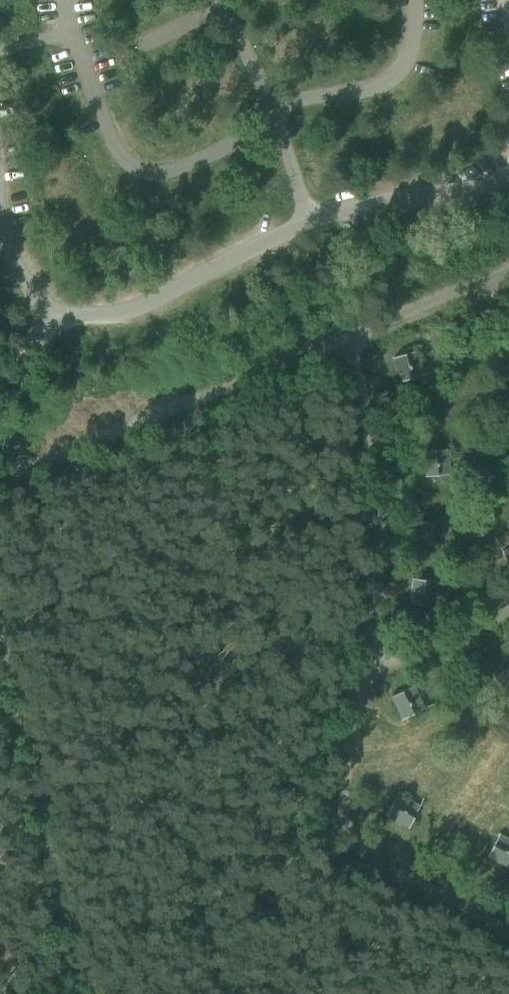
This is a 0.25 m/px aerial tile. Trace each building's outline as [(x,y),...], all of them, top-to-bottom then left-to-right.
[(424,374),(417,351),(392,358),(399,382),(424,374)] [(423,452),(424,477),(450,475),(448,450),(423,452)] [(506,562),(508,561),(508,532),(495,539),(506,562)] [(409,604),(434,606),(437,582),(412,579),(409,604)] [(505,698),(508,696),(508,667),(494,674),(505,698)] [(390,697),(401,720),(425,708),(414,686),(390,697)] [(386,818),(408,829),(420,805),(397,794),(386,818)] [(508,869),(508,866),(508,839),(499,833),(486,857),(508,869)]
